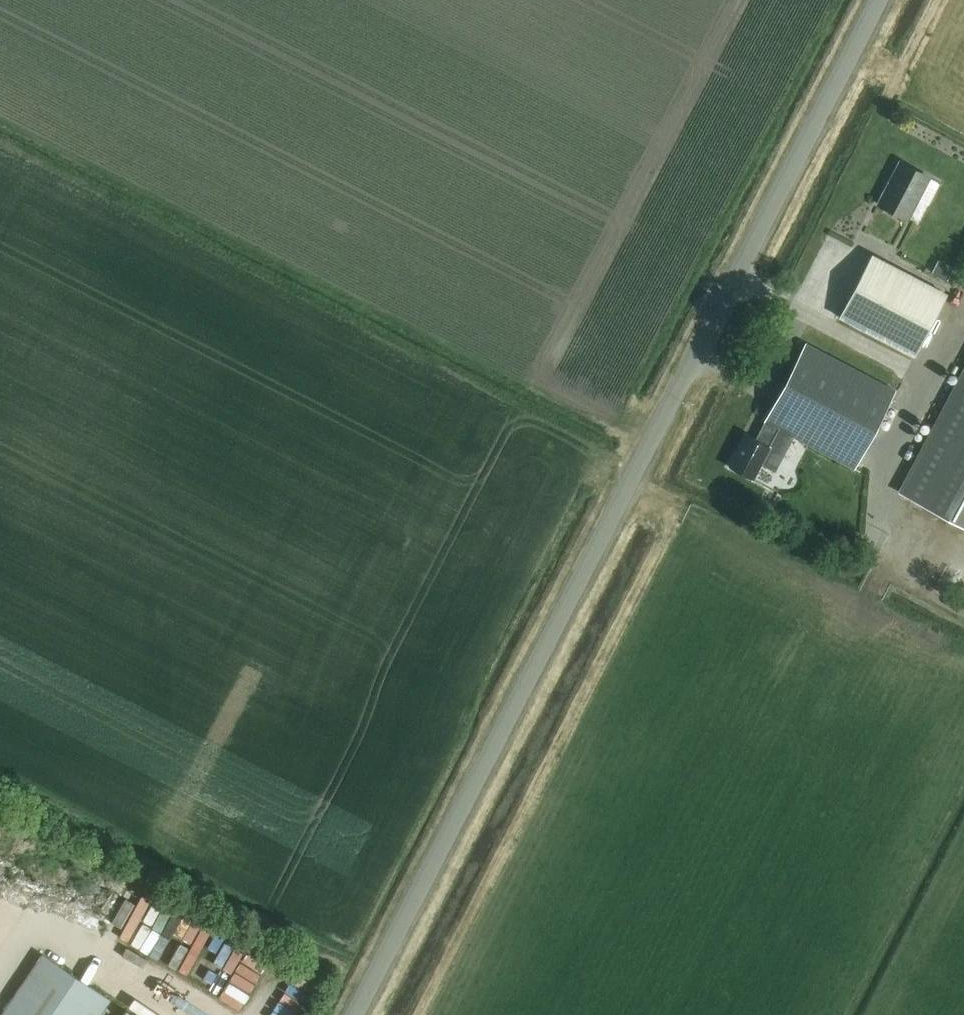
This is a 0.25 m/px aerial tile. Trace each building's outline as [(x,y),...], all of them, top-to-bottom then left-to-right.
[(929,176),(900,161),(878,203),(907,218),(929,176)] [(914,356),(948,293),(873,253),(839,315),(914,356)] [(948,280),(954,269),(943,263),(937,274),(948,280)] [(775,473),(793,438),(854,468),(896,389),(806,344),(755,439),(745,434),(726,469),(753,483),(762,466),(775,473)] [(899,491),(963,526),(963,367),(899,491)] [(130,922),(142,899),(132,894),(120,918),(130,922)] [(112,998),(44,952),(2,1014),(100,1014),(112,998)]
